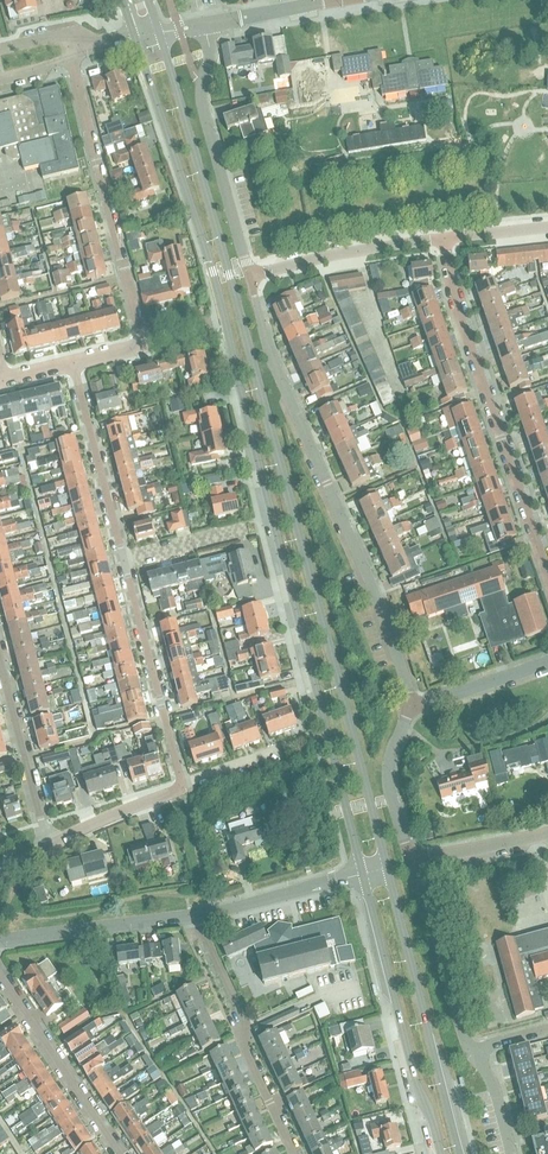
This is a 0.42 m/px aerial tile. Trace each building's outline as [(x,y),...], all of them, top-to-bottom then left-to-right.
[(8,12),(10,21),(19,19),(37,14),(33,0),(5,0),(8,12)] [(230,46),(222,47),(223,53),(225,69),(226,69),(236,67),(235,60),(250,57),(251,61),(257,60),(258,64),(275,62),(273,52),(272,45),(271,40),(268,40),(268,39),(262,40),(263,41),(254,42),(255,47),(234,51),(233,45),(230,46)] [(342,79),(344,79),(372,75),(374,90),(381,89),(382,96),(410,92),(420,91),(448,87),(447,79),(444,79),(442,69),(434,70),(432,62),(415,64),(415,65),(406,66),(389,68),(390,77),(386,78),(386,76),(384,76),(381,52),(367,54),(368,57),(344,61),(343,56),(332,58),(334,72),(341,71),(342,79)] [(288,59),(276,61),(279,78),(291,76),(289,64),(288,59)] [(319,61),(292,66),(295,89),(313,86),(322,85),(319,61)] [(93,81),(96,93),(110,89),(114,103),(129,98),(121,76),(113,79),(112,75),(93,81)] [(34,104),(23,97),(2,102),(0,105),(0,150),(4,149),(5,154),(17,161),(21,160),(24,170),(40,166),(43,179),(72,173),(72,172),(79,171),(77,163),(72,143),(61,95),(59,88),(52,90),(52,89),(39,93),(41,102),(34,104)] [(269,103),(268,95),(256,98),(258,106),(269,103)] [(254,109),(223,119),(227,132),(239,128),(243,141),(255,138),(255,137),(267,133),(260,111),(255,113),(254,109)] [(148,112),(137,115),(141,126),(151,122),(148,112)] [(124,132),(124,131),(121,122),(105,127),(109,137),(124,132)] [(382,134),(346,140),(349,154),(426,141),(424,127),(396,132),(394,125),(380,127),(382,134)] [(109,137),(103,139),(106,148),(124,142),(128,151),(138,148),(131,128),(124,131),(124,132),(109,137)] [(133,160),(138,175),(153,170),(146,149),(139,152),(138,148),(128,151),(115,155),(118,165),(133,160)] [(122,170),(112,173),(115,183),(125,180),(122,170)] [(153,170),(138,175),(143,190),(130,195),(130,197),(129,198),(130,202),(132,201),(133,204),(154,197),(153,192),(159,190),(153,170)] [(54,214),(55,219),(90,210),(87,197),(67,201),(69,209),(63,211),(63,212),(54,214)] [(72,220),(74,228),(93,223),(90,210),(55,219),(56,224),(66,221),(72,220)] [(20,227),(19,222),(10,225),(8,216),(0,218),(0,232),(20,227)] [(124,224),(126,235),(140,231),(137,221),(124,224)] [(61,245),(97,236),(93,223),(74,228),(76,234),(69,235),(70,238),(53,242),(55,247),(61,245)] [(7,245),(5,237),(12,235),(12,234),(23,231),(22,227),(20,227),(0,232),(0,246),(7,245)] [(140,231),(126,235),(128,243),(142,240),(140,231)] [(79,246),(81,254),(100,249),(97,236),(61,245),(63,250),(72,247),(79,246)] [(166,260),(170,275),(185,271),(180,251),(173,252),(172,249),(164,251),(163,243),(147,247),(151,264),(166,260)] [(0,246),(0,261),(27,254),(26,248),(16,251),(9,252),(7,245),(0,246)] [(544,248),(535,249),(537,264),(546,263),(544,248)] [(68,270),(68,271),(103,262),(100,249),(81,254),(74,255),(77,264),(67,266),(68,270)] [(525,250),(527,265),(528,265),(528,274),(536,273),(535,264),(537,264),(535,249),(525,250)] [(520,266),(527,265),(525,250),(518,251),(520,266)] [(505,268),(512,267),(511,251),(504,252),(505,268)] [(512,267),(520,266),(518,251),(511,251),(512,267)] [(498,268),(505,268),(504,252),(496,253),(498,268)] [(14,271),(12,262),(28,258),(27,254),(0,261),(0,274),(14,271)] [(476,274),(478,286),(493,281),(492,271),(488,272),(487,258),(468,260),(470,275),(476,274)] [(107,275),(103,262),(68,271),(68,270),(63,271),(55,274),(53,274),(56,288),(73,284),(70,275),(85,272),(87,280),(107,275)] [(412,296),(429,290),(428,281),(434,280),(431,264),(411,267),(413,283),(409,284),(410,291),(396,293),(397,299),(412,296)] [(33,280),(32,274),(22,277),(22,276),(16,278),(14,271),(0,274),(0,288),(33,280)] [(185,271),(170,275),(167,275),(167,276),(139,283),(145,307),(184,297),(183,293),(190,291),(185,271)] [(353,277),(356,291),(366,289),(362,275),(353,277)] [(348,292),(356,291),(353,277),(346,278),(348,292)] [(346,278),(339,279),(341,293),(348,292),(346,278)] [(333,291),(334,295),(341,293),(339,279),(329,281),(333,291)] [(0,288),(0,297),(1,301),(20,297),(18,288),(25,286),(24,286),(34,284),(33,280),(0,288)] [(475,287),(480,300),(514,289),(513,284),(504,287),(503,286),(497,288),(494,280),(493,281),(478,286),(475,287)] [(96,288),(98,298),(112,294),(109,285),(96,288)] [(480,300),(484,313),(503,307),(500,298),(521,291),(520,287),(514,289),(480,300)] [(418,311),(437,305),(432,290),(429,291),(429,290),(412,296),(416,306),(410,309),(400,312),(402,317),(412,314),(411,313),(418,311)] [(273,309),(279,322),(297,314),(294,307),(299,304),(294,292),(276,299),(280,306),(273,309)] [(336,299),(338,305),(351,299),(348,292),(341,293),(334,295),(336,299)] [(103,314),(107,333),(120,330),(113,299),(107,300),(110,313),(103,314)] [(338,305),(341,311),(354,305),(351,299),(338,305)] [(89,318),(94,336),(107,333),(103,314),(99,301),(93,303),(96,316),(89,318)] [(38,331),(42,349),(55,346),(45,303),(37,305),(40,318),(43,318),(45,327),(48,326),(49,328),(38,331)] [(45,303),(55,346),(68,343),(64,324),(57,326),(52,305),(46,306),(45,303)] [(341,311),(344,317),(357,311),(354,305),(341,311)] [(423,326),(442,319),(437,305),(418,311),(411,313),(412,314),(402,317),(403,321),(413,318),(414,320),(420,318),(423,326)] [(11,319),(21,316),(18,307),(9,310),(11,319)] [(23,324),(30,352),(42,349),(38,331),(28,333),(27,331),(30,331),(28,322),(32,320),(29,307),(19,309),(19,307),(18,307),(21,316),(23,324)] [(74,309),(81,339),(94,336),(89,318),(82,320),(79,307),(73,308),(74,309)] [(315,312),(318,318),(329,313),(326,307),(315,312)] [(484,313),(488,325),(513,317),(523,314),(521,309),(506,314),(503,307),(484,313)] [(64,324),(68,343),(81,339),(74,309),(68,311),(70,319),(73,318),(74,322),(64,324)] [(344,317),(346,323),(359,318),(357,311),(344,317)] [(279,322),(284,334),(318,319),(316,315),(306,319),(308,323),(302,326),(297,314),(279,322)] [(318,319),(321,326),(333,321),(330,314),(318,319)] [(513,317),(488,325),(493,338),(511,332),(518,329),(516,321),(525,318),(523,314),(513,317)] [(402,317),(392,320),(394,328),(404,324),(402,317)] [(346,323),(348,328),(362,323),(359,318),(346,323)] [(284,334),(290,347),(308,339),(304,330),(320,324),(318,319),(284,334)] [(433,356),(452,349),(442,319),(423,326),(433,356)] [(348,328),(354,342),(367,336),(362,323),(348,328)] [(30,352),(23,324),(8,328),(15,356),(30,352)] [(408,336),(412,347),(422,343),(420,338),(421,338),(419,332),(408,336)] [(493,338),(497,351),(532,339),(539,337),(538,334),(531,334),(521,338),(520,337),(514,339),(511,332),(493,338)] [(532,339),(497,351),(502,364),(520,358),(517,349),(523,347),(524,351),(547,343),(547,334),(539,337),(532,339)] [(290,347),(295,359),(328,344),(337,340),(335,336),(311,346),(308,339),(290,347)] [(354,342),(357,348),(370,342),(367,336),(354,342)] [(328,344),(295,359),(301,372),(319,364),(315,355),(322,352),(322,354),(336,347),(334,342),(328,344)] [(357,348),(360,354),(373,349),(370,342),(357,348)] [(360,354),(363,360),(376,354),(373,349),(360,354)] [(438,370),(457,364),(452,349),(433,356),(438,370)] [(196,354),(175,359),(178,369),(189,366),(193,381),(188,382),(189,388),(203,385),(202,379),(209,377),(204,356),(197,358),(196,354)] [(363,360),(365,366),(378,360),(376,354),(363,360)] [(520,358),(502,364),(506,376),(545,363),(543,358),(523,365),(520,358)] [(178,369),(175,359),(153,364),(154,369),(137,373),(139,380),(131,382),(133,389),(162,382),(159,373),(178,369)] [(365,366),(368,372),(381,366),(378,360),(365,366)] [(506,376),(510,389),(520,386),(521,390),(530,387),(526,375),(533,373),(533,372),(547,367),(547,364),(547,362),(545,363),(506,376)] [(403,382),(406,381),(415,377),(410,363),(398,367),(403,382)] [(301,372),(306,384),(330,373),(328,368),(322,370),(319,364),(301,372)] [(438,370),(432,372),(422,375),(415,377),(406,381),(408,387),(424,382),(423,380),(433,376),(434,378),(440,376),(443,385),(462,378),(457,364),(438,370)] [(368,372),(370,378),(384,372),(381,366),(368,372)] [(330,373),(306,384),(312,396),(316,394),(319,400),(333,394),(326,380),(333,377),(332,377),(341,373),(339,369),(330,373)] [(370,378),(373,383),(386,377),(384,372),(370,378)] [(373,383),(376,389),(388,383),(386,377),(373,383)] [(115,378),(106,380),(108,389),(117,387),(115,378)] [(462,378),(443,385),(447,399),(441,401),(442,406),(452,402),(452,403),(465,399),(464,394),(467,393),(462,378)] [(96,401),(100,415),(122,409),(119,395),(105,398),(101,381),(90,384),(94,401),(96,401)] [(376,389),(378,395),(391,389),(388,383),(376,389)] [(60,388),(46,391),(51,411),(58,409),(61,420),(67,418),(64,408),(60,388)] [(378,395),(381,401),(394,395),(391,389),(378,395)] [(46,391),(33,394),(41,427),(43,434),(44,437),(44,440),(57,437),(56,432),(49,434),(44,413),(51,411),(46,391)] [(33,394),(21,397),(25,417),(32,416),(35,428),(41,427),(33,394)] [(394,395),(381,401),(384,407),(397,401),(394,395)] [(519,416),(544,407),(547,406),(547,401),(542,403),(542,402),(536,404),(533,396),(515,402),(519,416)] [(21,397),(8,400),(18,445),(19,445),(18,444),(24,442),(20,424),(18,423),(17,419),(25,417),(21,397)] [(187,411),(185,399),(170,402),(173,414),(187,411)] [(0,402),(0,424),(8,422),(9,425),(8,427),(13,446),(18,445),(8,400),(0,402)] [(319,413),(325,426),(342,418),(358,412),(355,407),(347,411),(343,403),(319,413)] [(457,428),(477,422),(472,406),(465,408),(463,404),(443,410),(450,431),(457,428)] [(524,429),(542,422),(539,414),(547,411),(547,406),(544,407),(519,416),(524,429)] [(201,427),(203,437),(221,433),(219,423),(218,423),(215,413),(208,415),(208,411),(184,416),(186,425),(202,422),(203,427),(201,427)] [(112,429),(108,430),(111,444),(141,436),(139,431),(132,433),(130,424),(129,424),(128,418),(110,422),(112,429)] [(325,426),(330,439),(348,431),(343,420),(342,418),(325,426)] [(447,448),(482,436),(477,422),(457,428),(450,431),(449,431),(452,441),(445,443),(447,448)] [(528,441),(547,434),(547,428),(545,429),(542,422),(524,429),(528,441)] [(392,429),(395,438),(403,435),(400,426),(392,429)] [(56,432),(57,437),(58,437),(58,436),(66,434),(64,428),(56,430),(57,432),(56,432)] [(330,439),(336,451),(357,441),(368,436),(366,431),(358,435),(355,428),(348,431),(330,439)] [(221,433),(203,437),(206,449),(207,448),(208,452),(190,456),(192,466),(218,460),(217,456),(224,455),(224,454),(222,445),(224,444),(221,433)] [(43,434),(30,437),(32,443),(39,442),(44,440),(44,437),(43,434)] [(532,454),(547,449),(547,439),(547,434),(528,441),(532,454)] [(111,444),(115,457),(130,453),(137,452),(135,443),(142,441),(141,436),(111,444)] [(467,457),(487,450),(482,436),(447,448),(448,452),(458,449),(458,450),(464,448),(467,457)] [(58,451),(60,457),(78,452),(75,439),(56,444),(57,444),(49,446),(51,453),(58,451)] [(355,447),(359,446),(357,441),(336,451),(341,463),(359,455),(355,447)] [(60,459),(63,469),(82,465),(78,452),(60,457),(37,463),(35,457),(41,456),(39,449),(28,452),(29,458),(27,459),(28,465),(37,463),(38,469),(50,466),(50,465),(59,462),(58,460),(60,459)] [(536,466),(547,462),(547,449),(532,454),(536,466)] [(472,472),(492,465),(487,450),(467,457),(472,472)] [(15,460),(13,453),(0,457),(0,464),(15,460)] [(115,457),(118,471),(156,461),(155,456),(139,460),(139,458),(132,460),(130,453),(115,457)] [(341,463),(346,475),(379,461),(376,455),(362,461),(359,455),(341,463)] [(379,461),(346,475),(352,487),(375,477),(372,469),(385,463),(383,459),(379,461)] [(118,471),(122,485),(137,481),(135,473),(158,467),(156,461),(118,471)] [(541,479),(547,477),(547,462),(536,466),(541,479)] [(64,472),(66,482),(85,477),(82,465),(63,469),(51,472),(53,477),(62,475),(61,472),(64,472)] [(466,474),(456,477),(458,481),(467,478),(468,479),(474,477),(477,486),(497,480),(492,465),(472,472),(466,474)] [(455,472),(456,477),(466,474),(464,469),(455,472)] [(19,476),(18,470),(2,473),(3,475),(0,475),(0,481),(19,476)] [(6,486),(6,488),(21,484),(19,476),(0,481),(0,488),(6,486)] [(67,484),(70,495),(88,490),(85,477),(66,482),(41,489),(42,495),(57,492),(56,490),(65,488),(65,485),(67,484)] [(451,478),(438,483),(440,487),(453,482),(451,478)] [(122,485),(125,498),(162,488),(160,484),(146,487),(144,479),(137,481),(122,485)] [(482,501),(502,494),(497,480),(477,486),(482,501)] [(194,483),(183,485),(184,493),(196,490),(194,483)] [(181,504),(177,487),(168,489),(169,495),(172,494),(175,505),(181,504)] [(162,488),(125,498),(129,512),(137,510),(139,517),(153,513),(151,506),(149,497),(156,496),(163,494),(162,488)] [(210,491),(216,518),(238,513),(235,499),(224,501),(222,489),(210,491)] [(70,497),(73,507),(91,502),(88,490),(70,495),(58,498),(59,503),(69,500),(68,498),(70,497)] [(360,505),(366,518),(399,503),(397,498),(388,502),(387,502),(381,504),(375,490),(362,496),(365,503),(360,505)] [(484,507),(487,516),(507,509),(502,494),(482,501),(476,503),(466,506),(458,509),(460,514),(477,508),(478,510),(484,507)] [(18,501),(17,496),(0,500),(0,506),(18,501)] [(38,503),(40,510),(52,507),(50,500),(38,503)] [(445,500),(436,503),(439,511),(448,508),(445,500)] [(20,507),(18,501),(0,506),(0,512),(20,507)] [(74,510),(76,520),(95,515),(91,502),(73,507),(52,513),(53,518),(72,513),(71,510),(74,510)] [(366,518),(371,530),(389,522),(386,514),(392,511),(401,507),(399,503),(366,518)] [(424,506),(428,515),(434,512),(430,503),(424,506)] [(483,533),(484,533),(511,524),(507,509),(487,516),(490,524),(470,531),(472,537),(483,533)] [(167,524),(169,533),(186,529),(182,512),(171,515),(173,523),(167,524)] [(77,522),(80,532),(98,528),(95,515),(76,520),(53,526),(55,532),(66,529),(66,528),(75,525),(75,523),(77,522)] [(133,528),(137,542),(156,537),(152,523),(151,517),(142,520),(144,525),(133,528)] [(440,528),(436,518),(424,524),(428,533),(440,528)] [(30,524),(29,520),(22,522),(22,519),(1,525),(0,521),(0,531),(30,524)] [(371,530),(377,543),(410,527),(408,523),(399,527),(398,526),(392,529),(389,522),(371,530)] [(5,542),(4,536),(31,529),(30,524),(0,531),(0,543),(5,542)] [(511,524),(484,533),(491,555),(513,547),(511,541),(517,538),(511,524)] [(377,543),(382,555),(400,547),(397,539),(403,536),(403,535),(412,532),(410,527),(377,543)] [(80,535),(83,545),(101,540),(98,528),(80,532),(59,538),(60,543),(78,538),(78,535),(80,535)] [(443,534),(440,528),(428,533),(428,534),(431,540),(443,534)] [(84,547),(86,558),(105,553),(101,540),(83,545),(57,552),(59,559),(73,555),(73,553),(82,551),(81,548),(84,547)] [(22,550),(31,547),(30,542),(7,548),(5,542),(0,543),(0,555),(22,550)] [(41,544),(34,547),(37,556),(44,554),(41,544)] [(382,555),(387,567),(405,558),(421,552),(419,547),(409,551),(408,548),(402,551),(400,547),(382,555)] [(22,550),(0,555),(0,568),(11,565),(19,563),(18,559),(24,557),(22,550)] [(405,558),(387,567),(393,579),(402,575),(406,583),(420,576),(413,560),(422,556),(421,552),(405,558)] [(87,560),(89,570),(108,566),(105,553),(86,558),(59,565),(60,570),(85,563),(84,561),(87,560)] [(230,555),(199,563),(203,580),(204,580),(204,583),(214,580),(213,576),(230,571),(231,577),(235,576),(238,587),(233,588),(240,602),(253,599),(250,584),(253,583),(246,555),(231,558),(230,555)] [(191,565),(186,567),(193,593),(199,591),(197,584),(194,585),(193,583),(203,580),(199,563),(198,564),(198,563),(198,562),(197,562),(196,561),(195,561),(194,561),(193,561),(192,562),(192,563),(191,563),(191,564),(191,565)] [(481,599),(486,615),(480,616),(489,642),(505,636),(508,644),(527,638),(527,639),(547,632),(535,597),(515,603),(515,605),(508,607),(503,592),(504,591),(499,574),(505,571),(501,561),(492,564),(494,569),(473,576),(481,599)] [(37,570),(36,565),(13,571),(11,565),(0,568),(0,580),(37,570)] [(174,570),(173,570),(177,587),(188,584),(189,586),(186,587),(188,594),(193,593),(186,567),(181,568),(181,567),(180,566),(179,566),(179,565),(178,565),(177,565),(176,566),(175,567),(174,568),(174,569),(174,570)] [(90,573),(93,583),(111,578),(108,566),(89,570),(71,575),(72,580),(88,576),(88,573),(90,573)] [(166,572),(160,573),(170,610),(177,609),(174,597),(173,598),(171,591),(168,592),(168,589),(177,587),(173,570),(172,570),(172,569),(172,568),(171,568),(170,567),(169,567),(168,568),(167,568),(166,569),(166,570),(166,571),(166,572)] [(17,588),(16,582),(30,578),(30,579),(41,576),(40,570),(37,570),(0,580),(0,592),(17,588)] [(170,610),(160,573),(156,574),(155,574),(155,573),(154,572),(153,572),(152,572),(151,572),(150,572),(150,573),(149,574),(149,575),(149,576),(148,577),(152,593),(163,591),(163,593),(160,594),(162,600),(159,601),(162,612),(170,610)] [(428,617),(481,599),(473,576),(406,598),(413,619),(427,614),(428,617)] [(93,585),(95,596),(114,591),(111,578),(93,583),(62,591),(64,596),(82,591),(91,589),(90,586),(93,585)] [(3,604),(47,593),(47,592),(45,585),(26,590),(26,592),(19,594),(17,588),(0,592),(0,593),(3,604)] [(96,598),(99,608),(118,604),(114,591),(95,596),(84,598),(85,604),(95,601),(94,599),(96,598)] [(3,604),(6,615),(23,611),(22,605),(49,598),(47,593),(3,604)] [(201,600),(195,601),(197,610),(203,608),(201,600)] [(77,606),(75,601),(64,604),(65,609),(77,606)] [(197,610),(195,601),(185,604),(187,613),(197,610)] [(100,611),(102,621),(121,616),(118,604),(99,608),(67,617),(69,623),(75,622),(75,623),(90,619),(89,616),(98,614),(97,611),(100,611)] [(244,618),(246,626),(265,622),(262,606),(236,613),(237,619),(244,618)] [(232,607),(215,611),(218,621),(235,617),(232,607)] [(6,615),(9,627),(27,622),(35,620),(42,618),(48,616),(46,611),(39,613),(38,613),(25,616),(23,611),(6,615)] [(103,623),(106,633),(124,629),(121,616),(102,621),(79,627),(81,634),(93,631),(92,629),(101,626),(101,624),(103,623)] [(9,627),(12,640),(30,635),(27,622),(9,627)] [(160,626),(164,640),(196,632),(194,626),(178,631),(176,622),(160,626)] [(265,622),(246,626),(248,633),(239,635),(240,642),(269,635),(265,622)] [(106,633),(85,639),(86,644),(104,639),(104,637),(106,636),(108,646),(127,642),(124,629),(106,633)] [(164,640),(168,654),(191,648),(188,639),(197,637),(196,632),(164,640)] [(205,634),(207,642),(217,640),(215,632),(205,634)] [(40,640),(42,646),(49,644),(65,640),(64,634),(40,640)] [(12,640),(15,652),(34,648),(30,635),(12,640)] [(224,645),(226,653),(240,650),(238,641),(224,645)] [(110,649),(112,658),(131,654),(127,642),(108,646),(87,652),(88,657),(108,652),(107,649),(110,649)] [(211,648),(208,649),(210,657),(220,654),(218,646),(211,648)] [(255,658),(257,668),(276,663),(272,647),(254,652),(253,651),(241,654),(240,650),(226,653),(229,663),(239,660),(239,662),(255,658)] [(15,652),(19,665),(37,661),(34,648),(15,652)] [(168,654),(171,668),(203,660),(201,654),(193,656),(191,648),(168,654)] [(115,671),(134,667),(131,654),(112,658),(92,664),(93,669),(111,664),(110,662),(113,661),(115,671)] [(171,668),(175,681),(198,675),(196,667),(204,664),(203,660),(171,668)] [(37,661),(19,665),(22,678),(40,673),(37,661)] [(276,663),(257,668),(259,676),(251,678),(253,683),(235,688),(237,694),(265,687),(263,681),(280,677),(276,663)] [(116,674),(118,684),(137,680),(134,667),(115,671),(103,674),(105,679),(114,677),(113,675),(116,674)] [(41,678),(57,674),(56,669),(48,671),(22,678),(25,691),(43,686),(41,678)] [(175,681),(178,695),(210,686),(208,681),(200,683),(198,675),(175,681)] [(93,677),(84,679),(85,685),(94,683),(93,677)] [(225,677),(216,679),(220,693),(229,690),(225,677)] [(210,686),(178,695),(182,709),(198,705),(196,697),(212,692),(213,695),(220,693),(216,679),(208,681),(210,686)] [(119,687),(122,697),(140,692),(137,680),(118,684),(104,688),(106,693),(117,690),(117,687),(119,687)] [(25,691),(28,704),(47,699),(43,686),(25,691)] [(284,712),(277,715),(283,733),(297,728),(286,697),(287,696),(284,689),(269,693),(270,697),(272,700),(279,698),(284,712)] [(53,691),(55,697),(56,701),(63,700),(64,702),(75,699),(74,692),(62,695),(61,690),(53,691)] [(97,710),(99,716),(144,704),(140,692),(122,697),(115,699),(117,707),(110,709),(109,707),(97,710)] [(32,717),(32,716),(45,713),(50,712),(47,699),(28,704),(32,717)] [(144,704),(99,716),(93,718),(97,730),(104,730),(106,729),(105,725),(122,721),(121,717),(126,716),(128,724),(148,719),(144,704)] [(240,704),(233,707),(247,746),(261,741),(254,724),(246,727),(243,720),(246,719),(240,704)] [(69,707),(71,714),(80,711),(79,705),(69,707)] [(283,733),(277,715),(269,717),(265,706),(259,708),(270,738),(283,733)] [(247,746),(233,707),(225,709),(230,723),(231,723),(233,731),(226,734),(233,751),(247,746)] [(33,723),(37,736),(55,732),(54,724),(63,721),(61,715),(46,719),(45,713),(32,716),(33,723)] [(180,718),(183,726),(196,722),(194,714),(180,718)] [(216,738),(203,742),(209,760),(223,755),(219,743),(224,742),(223,740),(226,740),(217,714),(209,717),(209,718),(216,738)] [(133,728),(135,736),(151,732),(149,724),(133,728)] [(55,732),(37,736),(40,751),(89,738),(87,729),(66,734),(66,737),(58,739),(55,732)] [(209,760),(203,742),(196,744),(191,731),(185,733),(190,746),(189,746),(195,764),(209,760)] [(151,757),(142,760),(148,779),(163,774),(157,757),(159,756),(153,737),(146,739),(151,757)] [(531,765),(541,763),(541,765),(546,763),(547,770),(547,740),(536,743),(536,746),(502,755),(501,752),(490,755),(495,776),(494,776),(496,787),(508,784),(506,774),(508,774),(507,768),(520,764),(522,769),(532,766),(531,765)] [(115,748),(119,762),(126,760),(133,783),(148,779),(142,760),(134,762),(131,753),(128,754),(125,745),(115,748)] [(119,762),(115,748),(102,752),(105,760),(110,758),(112,764),(119,762)] [(42,757),(44,765),(58,761),(56,754),(42,757)] [(487,776),(490,775),(484,754),(468,759),(472,773),(438,782),(443,799),(452,797),(452,796),(477,789),(476,787),(489,784),(487,776)] [(78,759),(72,761),(76,776),(82,774),(83,774),(82,772),(78,759)] [(111,763),(96,767),(103,791),(119,787),(112,764),(111,763)] [(11,771),(9,764),(0,766),(0,774),(11,771)] [(96,767),(82,772),(83,774),(82,774),(89,796),(103,791),(96,767)] [(70,772),(49,778),(52,789),(57,806),(72,801),(69,791),(75,789),(70,772)] [(0,801),(0,816),(6,815),(8,822),(18,819),(17,818),(23,817),(15,789),(6,792),(8,799),(0,801)] [(228,826),(231,834),(227,835),(235,864),(245,861),(241,846),(267,838),(262,819),(253,821),(252,818),(228,826)] [(168,856),(174,855),(170,840),(157,843),(152,825),(143,827),(148,846),(128,852),(131,866),(137,864),(138,867),(168,859),(168,856)] [(87,879),(108,874),(102,854),(82,859),(83,860),(66,864),(71,883),(87,879)] [(46,883),(36,888),(44,904),(54,900),(46,883)] [(347,948),(344,934),(340,919),(294,931),(293,926),(279,924),(268,932),(269,937),(266,938),(261,926),(222,944),(228,959),(254,946),(260,958),(258,959),(264,984),(331,968),(331,969),(356,963),(352,947),(347,948)] [(496,943),(516,1018),(535,1013),(534,1011),(544,1008),(536,980),(547,976),(547,929),(515,938),(496,943)] [(143,946),(143,947),(145,963),(152,962),(151,954),(156,954),(155,952),(164,951),(165,958),(166,958),(167,967),(181,965),(178,942),(143,946)] [(145,963),(143,947),(138,947),(137,947),(117,949),(118,964),(139,962),(139,968),(145,967),(144,963),(145,963)] [(46,981),(56,975),(48,962),(38,969),(37,967),(25,975),(26,976),(24,977),(25,978),(22,980),(32,995),(33,996),(47,1016),(63,1006),(46,981)] [(61,974),(53,978),(58,992),(67,989),(61,974)] [(117,978),(122,997),(127,995),(125,988),(126,988),(124,976),(117,978)] [(177,995),(184,1009),(201,1001),(195,987),(177,995)] [(311,987),(295,994),(298,1000),(314,993),(311,987)] [(11,1019),(5,1010),(8,1008),(0,997),(0,1026),(11,1019)] [(184,1026),(190,1023),(208,1015),(201,1001),(184,1009),(177,1012),(184,1026)] [(327,1004),(316,1008),(321,1021),(332,1016),(327,1004)] [(254,1030),(257,1036),(300,1016),(297,1010),(254,1030)] [(314,1014),(296,1018),(298,1028),(316,1024),(314,1014)] [(190,1023),(197,1037),(214,1029),(208,1015),(190,1023)] [(100,1020),(65,1043),(72,1055),(90,1044),(95,1040),(91,1033),(103,1025),(100,1020)] [(342,1035),(344,1035),(348,1034),(353,1055),(366,1051),(368,1057),(375,1056),(368,1028),(365,1029),(363,1020),(340,1025),(342,1035)] [(185,1030),(183,1025),(169,1032),(172,1037),(185,1030)] [(291,1025),(259,1040),(266,1054),(281,1047),(284,1046),(290,1043),(286,1034),(293,1030),(291,1025)] [(23,1039),(15,1027),(0,1037),(0,1041),(2,1044),(0,1046),(0,1054),(23,1039)] [(214,1029),(197,1037),(203,1051),(221,1043),(214,1029)] [(134,1047),(139,1044),(133,1034),(125,1039),(131,1048),(134,1047)] [(72,1055),(80,1066),(116,1043),(112,1037),(93,1049),(90,1044),(72,1055)] [(31,1051),(23,1039),(0,1054),(0,1062),(0,1063),(10,1056),(14,1062),(31,1051)] [(80,1066),(87,1078),(101,1069),(105,1066),(101,1061),(104,1059),(105,1057),(119,1048),(116,1043),(80,1066)] [(139,1044),(134,1047),(138,1054),(144,1051),(139,1044)] [(509,1050),(513,1064),(533,1059),(529,1045),(519,1047),(518,1047),(514,1048),(513,1049),(509,1050)] [(266,1054),(272,1068),(290,1060),(284,1046),(266,1054)] [(210,1056),(217,1070),(234,1062),(228,1048),(210,1056)] [(22,1073),(38,1062),(31,1051),(14,1062),(4,1069),(7,1074),(15,1068),(13,1066),(16,1064),(22,1073)] [(167,1053),(159,1057),(162,1064),(170,1059),(167,1053)] [(147,1055),(142,1058),(149,1069),(153,1066),(147,1055)] [(513,1064),(516,1078),(536,1073),(533,1059),(513,1064)] [(272,1068),(279,1082),(297,1074),(290,1060),(272,1068)] [(13,1095),(17,1092),(46,1073),(38,1062),(22,1073),(26,1080),(17,1086),(16,1085),(3,1094),(6,1099),(13,1095)] [(217,1070),(223,1084),(241,1076),(234,1062),(217,1070)] [(127,1076),(134,1072),(130,1066),(120,1072),(95,1089),(102,1100),(116,1091),(111,1084),(123,1076),(127,1076)] [(101,1069),(87,1078),(95,1089),(120,1072),(118,1068),(106,1076),(101,1069)] [(150,1069),(142,1073),(145,1081),(153,1077),(150,1069)] [(371,1083),(377,1104),(389,1101),(386,1091),(387,1091),(385,1081),(384,1081),(382,1073),(363,1078),(361,1071),(345,1075),(348,1089),(371,1083)] [(31,1086),(37,1096),(54,1085),(46,1073),(17,1092),(21,1097),(30,1091),(28,1088),(31,1086)] [(516,1078),(520,1093),(540,1088),(536,1073),(516,1078)] [(297,1074),(279,1082),(286,1096),(317,1081),(315,1077),(307,1080),(306,1077),(300,1080),(297,1074)] [(223,1084),(230,1098),(247,1090),(241,1076),(223,1084)] [(163,1080),(156,1085),(163,1095),(170,1090),(163,1080)] [(215,1082),(200,1089),(202,1093),(217,1086),(215,1082)] [(25,1120),(34,1114),(61,1096),(54,1085),(37,1096),(41,1103),(19,1118),(22,1123),(25,1120)] [(177,1088),(182,1098),(189,1095),(184,1085),(177,1088)] [(116,1091),(102,1100),(110,1112),(140,1092),(136,1086),(120,1097),(116,1091)] [(520,1093),(524,1107),(543,1102),(540,1088),(520,1093)] [(230,1098),(236,1112),(254,1104),(247,1090),(230,1098)] [(165,1095),(172,1106),(178,1102),(171,1091),(165,1095)] [(287,1101),(294,1115),(309,1108),(303,1094),(287,1101)] [(16,1099),(13,1095),(6,1099),(9,1104),(16,1099)] [(46,1110),(52,1118),(69,1107),(61,1096),(34,1114),(38,1119),(45,1114),(44,1111),(46,1110)] [(193,1097),(184,1101),(191,1111),(198,1108),(193,1097)] [(112,1114),(119,1125),(145,1108),(150,1104),(147,1099),(132,1109),(128,1103),(112,1114)] [(543,1102),(524,1107),(527,1121),(547,1117),(543,1102)] [(236,1112),(243,1126),(260,1118),(254,1104),(236,1112)] [(176,1109),(182,1120),(189,1117),(183,1105),(176,1109)] [(27,1143),(31,1149),(76,1119),(69,1107),(52,1118),(57,1126),(55,1128),(54,1127),(46,1132),(45,1131),(27,1143)] [(119,1125),(126,1136),(143,1125),(137,1117),(140,1115),(141,1117),(148,1112),(145,1108),(119,1125)] [(294,1115),(300,1129),(316,1122),(309,1108),(294,1115)] [(331,1108),(322,1111),(328,1124),(337,1120),(331,1108)] [(243,1126),(249,1140),(267,1131),(260,1118),(243,1126)] [(67,1141),(84,1130),(76,1119),(31,1149),(35,1153),(53,1142),(52,1141),(62,1134),(67,1141)] [(126,1136),(134,1147),(159,1130),(164,1127),(160,1122),(146,1131),(143,1125),(126,1136)] [(300,1129),(307,1143),(322,1136),(316,1122),(300,1129)] [(386,1137),(390,1150),(401,1147),(396,1127),(390,1129),(388,1122),(371,1126),(375,1140),(386,1137)] [(234,1123),(227,1127),(229,1131),(236,1128),(234,1123)] [(335,1129),(337,1134),(348,1129),(346,1124),(335,1129)] [(10,1141),(0,1127),(0,1148),(10,1141)] [(545,1136),(546,1139),(533,1143),(535,1153),(539,1152),(539,1153),(547,1153),(547,1128),(546,1128),(544,1129),(544,1131),(545,1136)] [(67,1141),(73,1149),(70,1151),(69,1150),(62,1153),(73,1153),(92,1141),(84,1130),(67,1141)] [(134,1147),(138,1153),(147,1153),(157,1147),(167,1141),(163,1135),(159,1130),(134,1147)] [(249,1140),(253,1147),(245,1150),(247,1153),(244,1153),(255,1153),(273,1146),(267,1131),(249,1140)] [(312,1153),(319,1153),(343,1143),(341,1138),(333,1141),(333,1140),(326,1143),(322,1136),(307,1143),(312,1153)] [(241,1137),(229,1143),(231,1147),(243,1142),(241,1137)] [(370,1139),(362,1140),(364,1150),(372,1149),(370,1139)] [(182,1146),(179,1142),(161,1153),(157,1147),(147,1153),(170,1153),(182,1146)] [(343,1143),(319,1153),(335,1153),(338,1153),(337,1151),(345,1147),(343,1143)] [(93,1145),(79,1153),(100,1153),(93,1145)]
